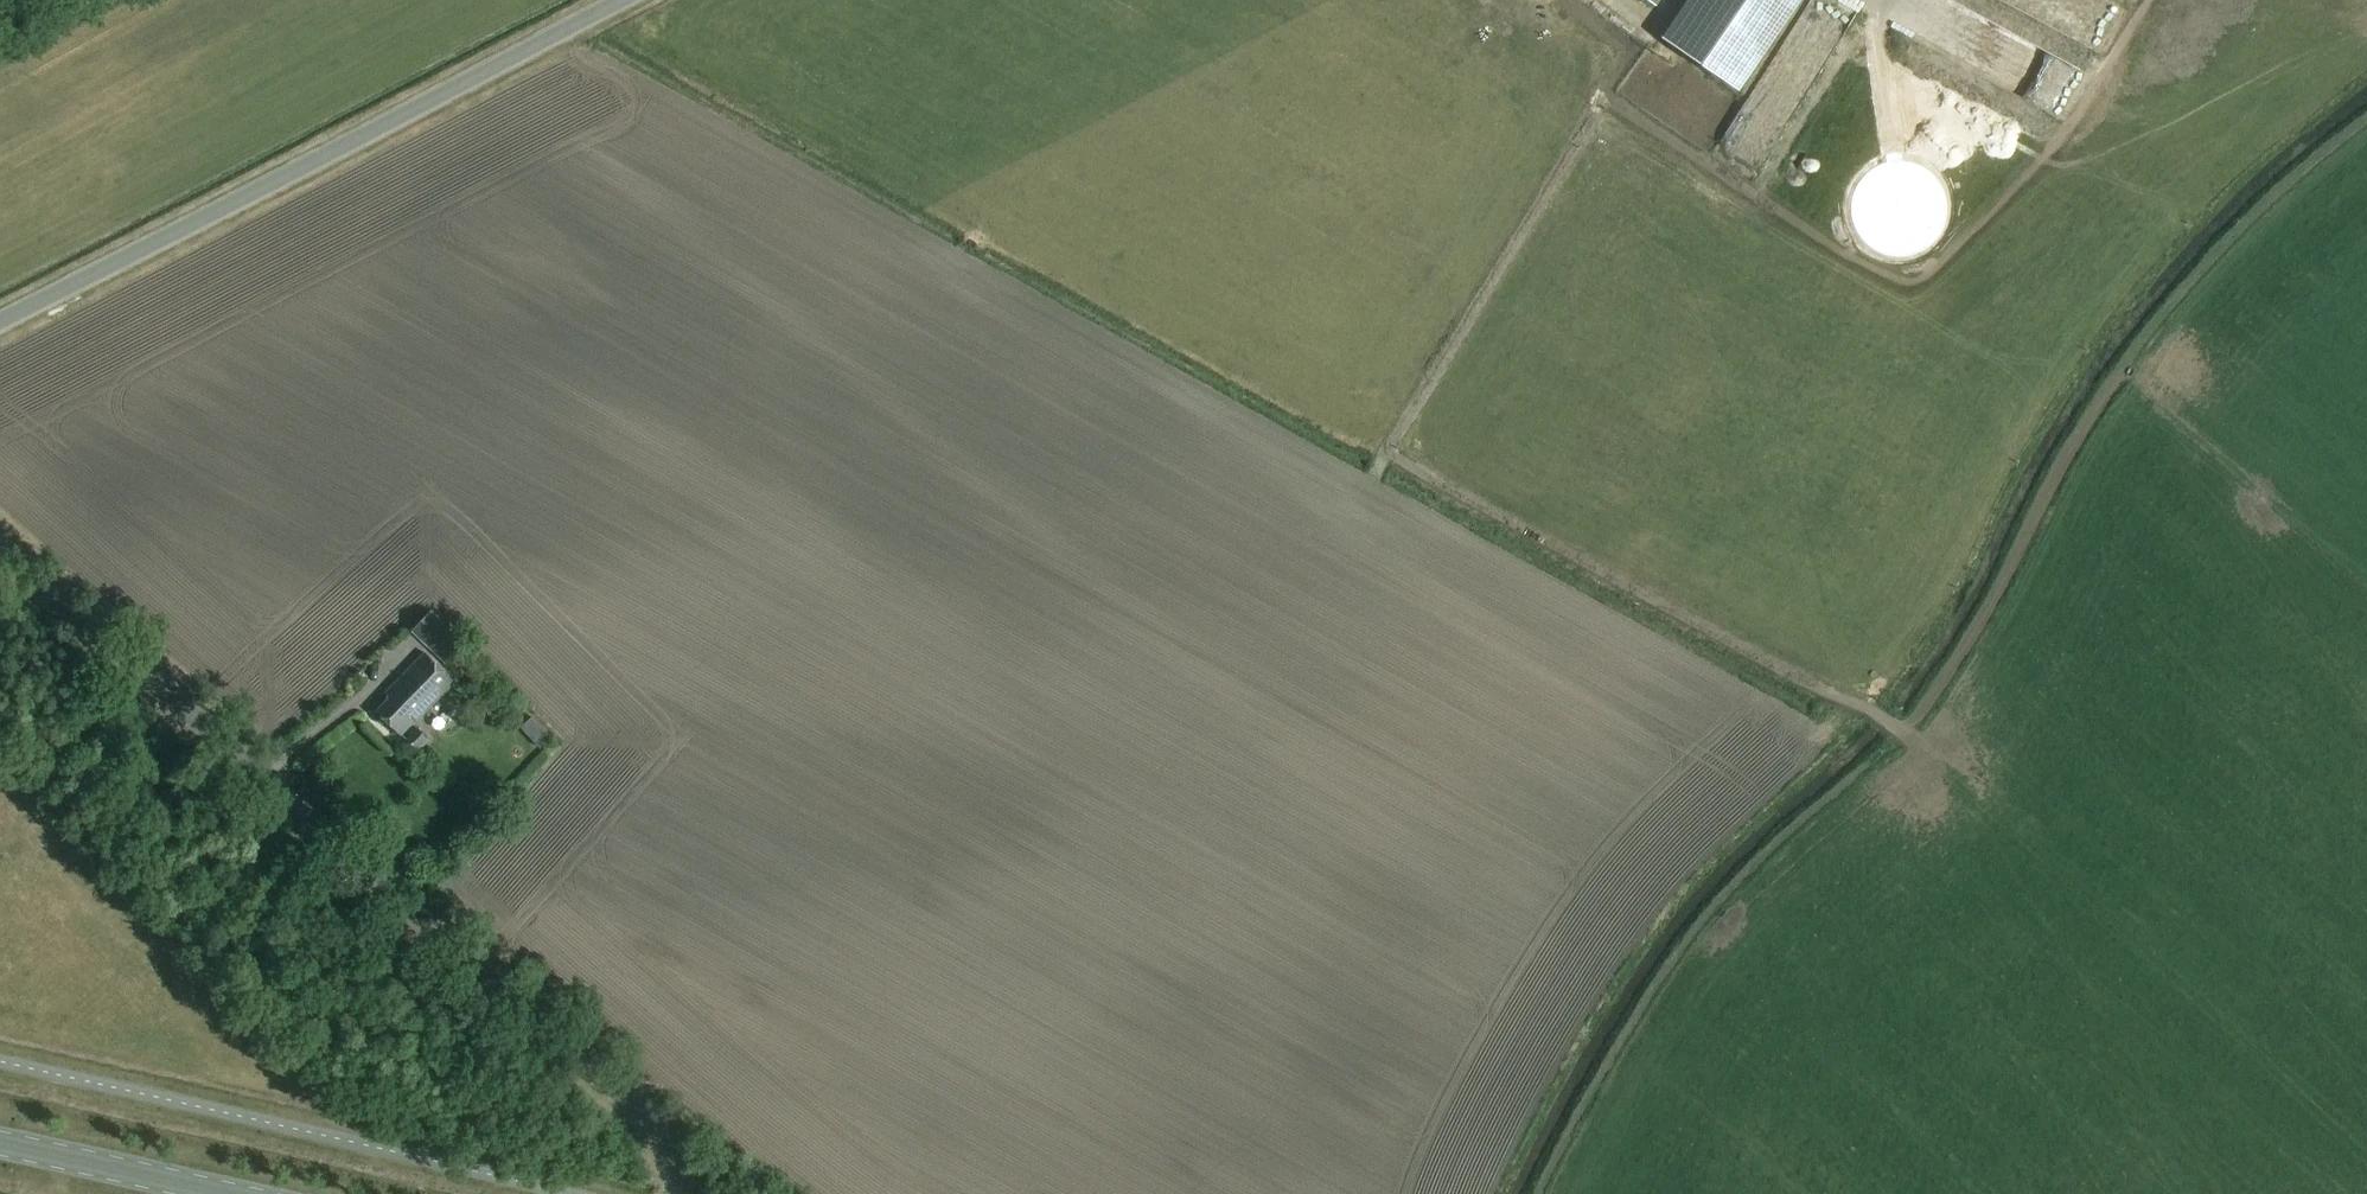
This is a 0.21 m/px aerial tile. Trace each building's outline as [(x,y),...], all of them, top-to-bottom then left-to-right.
[(1738,90),(1797,4),(1791,0),(1706,0),(1674,45),(1738,90)] [(411,632),(446,665),(466,644),(431,611),(411,632)] [(419,717),(454,681),(423,651),(384,692),(390,697),(375,713),(398,735),(416,716),(419,717)] [(417,728),(406,740),(418,751),(429,739),(417,728)] [(545,732),(534,742),(541,749),(551,739),(545,732)]
